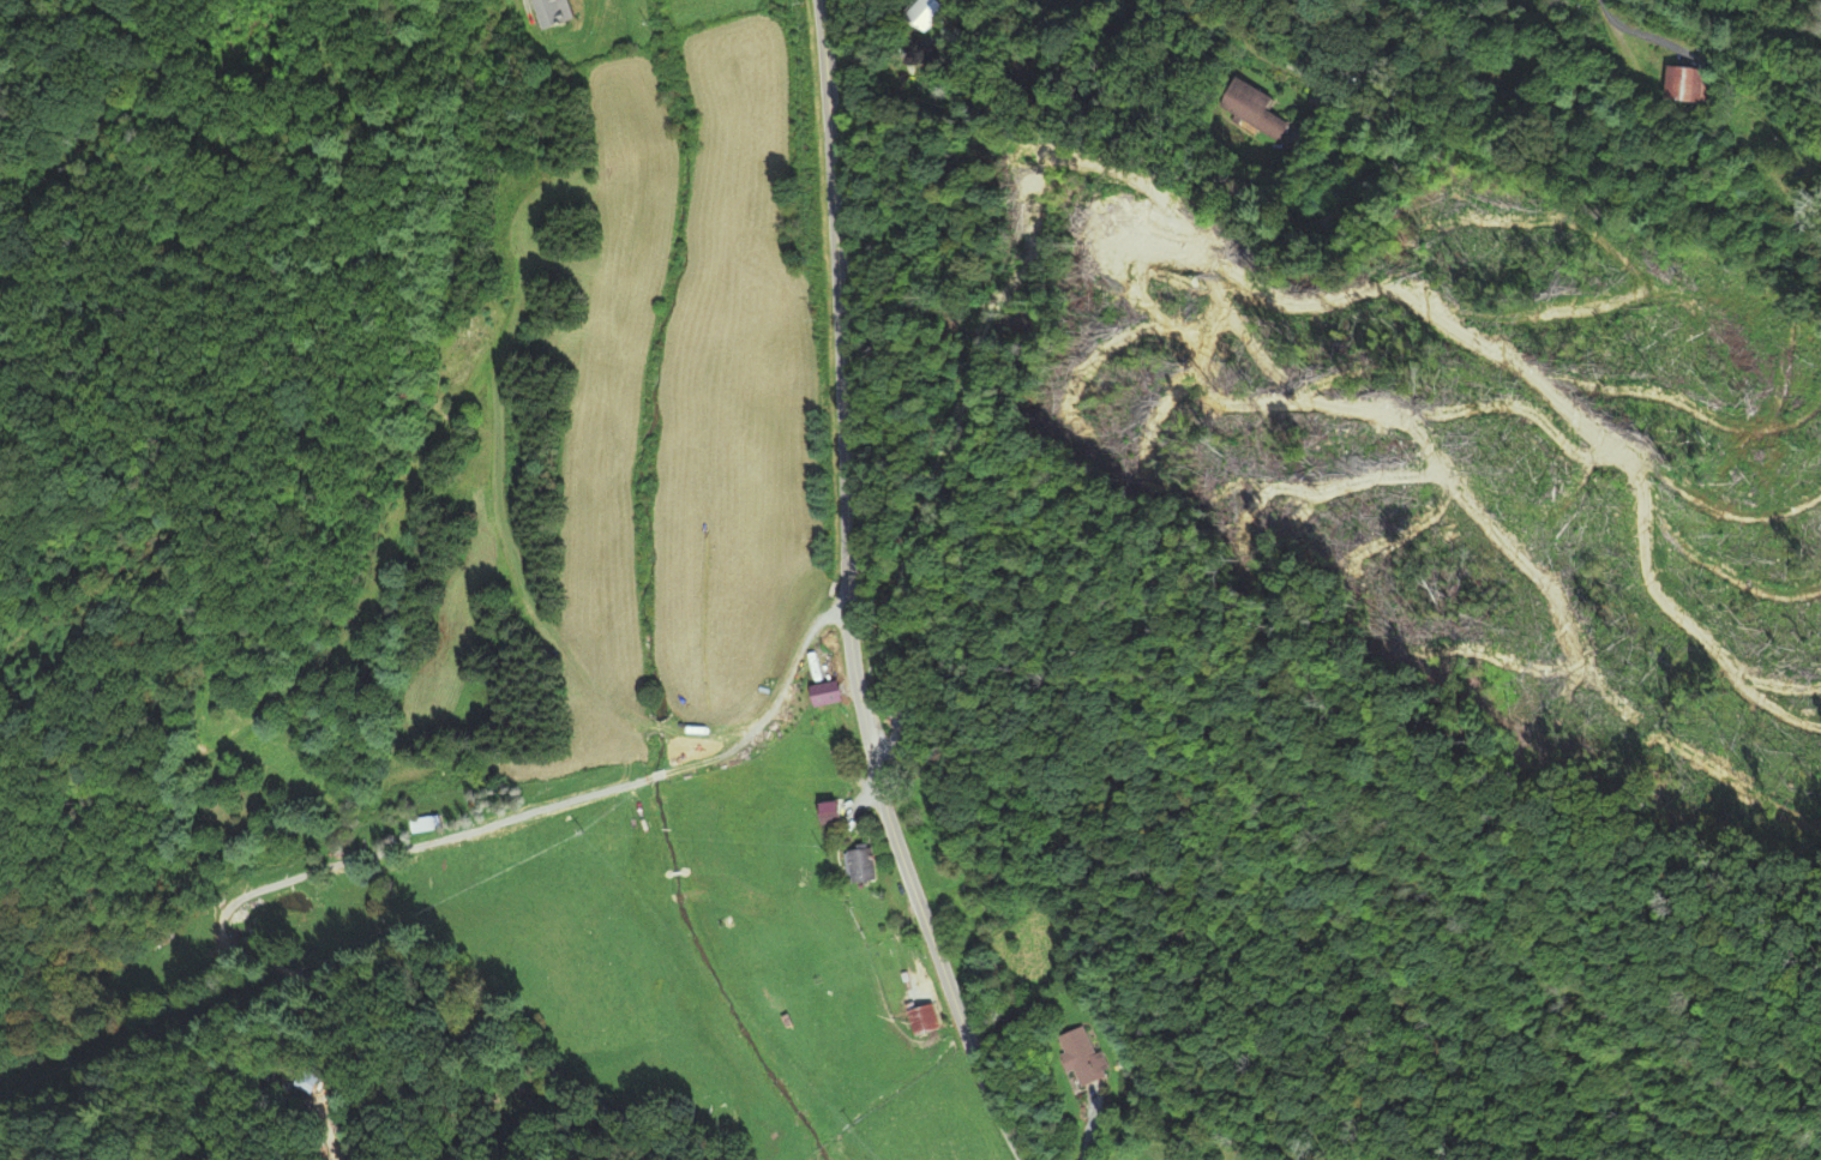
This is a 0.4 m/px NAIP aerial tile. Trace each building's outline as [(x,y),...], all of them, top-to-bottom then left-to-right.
[(546,26),(579,26),(579,0),(546,0),(546,26)] [(887,15),(909,32),(929,7),(919,0),(899,0),(887,15)] [(1653,101),(1696,103),(1697,85),(1692,84),(1693,68),(1654,66),(1653,101)] [(1240,74),(1276,98),(1270,109),(1292,122),(1281,142),(1222,104),(1240,74)] [(835,704),(829,673),(799,678),(805,710),(835,704)] [(834,852),(837,885),(864,882),(861,849),(834,852)] [(901,1012),(909,1038),(935,1030),(928,1004),(901,1012)] [(1103,1078),(1083,1026),(1051,1039),(1064,1072),(1068,1070),(1076,1089),(1103,1078)]
